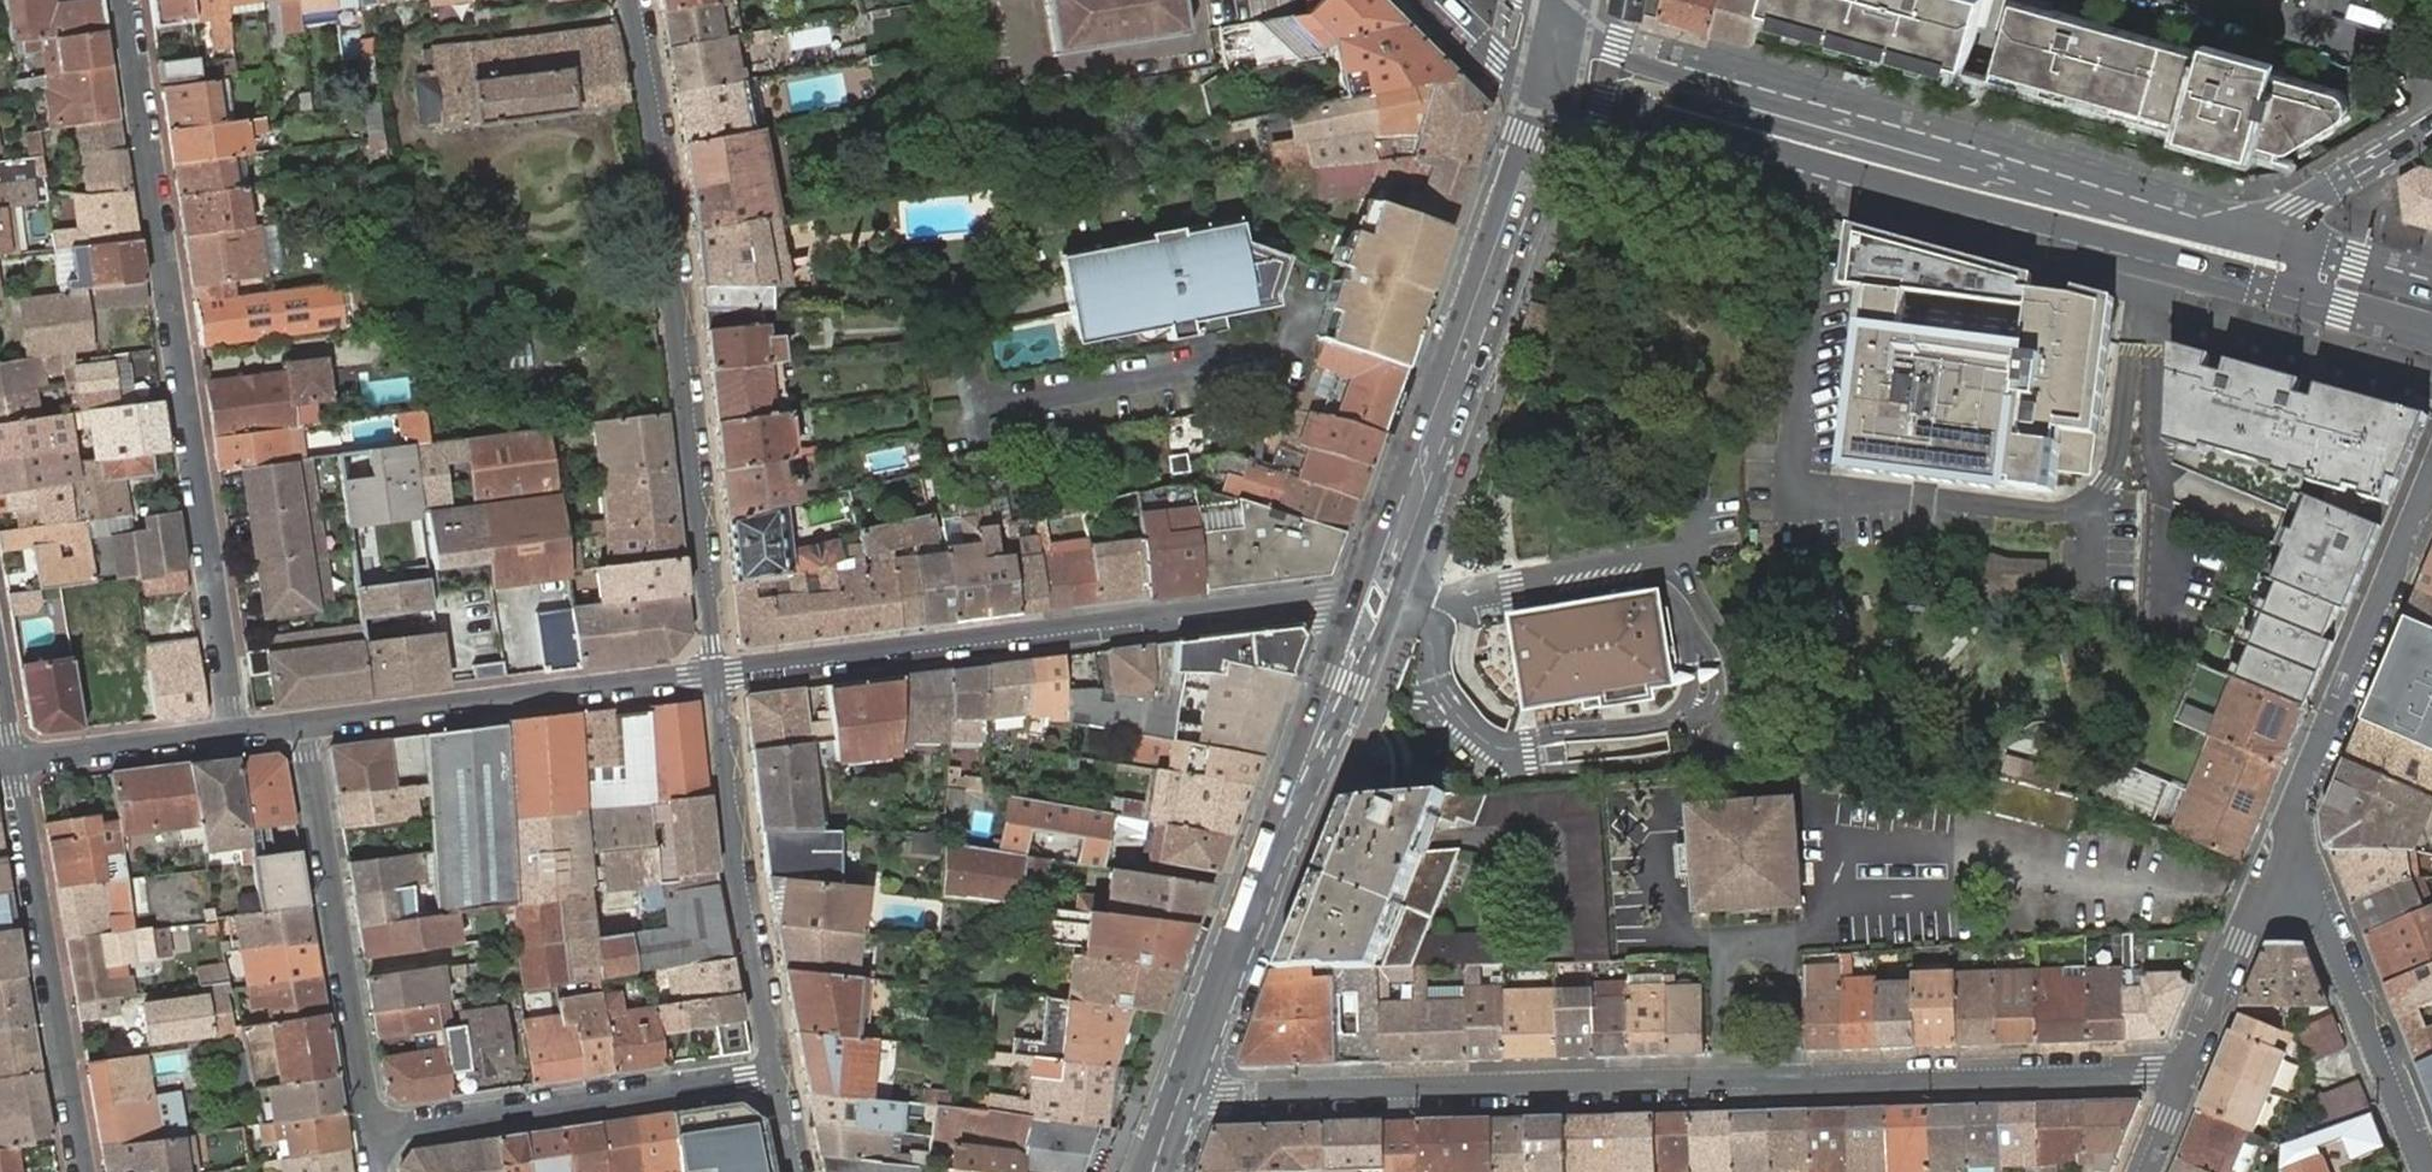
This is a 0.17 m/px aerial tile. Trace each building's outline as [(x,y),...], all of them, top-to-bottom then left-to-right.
[(22,38),(105,28),(100,0),(72,0),(57,2),(57,0),(2,0),(7,40),(22,38)] [(193,19),(191,0),(149,0),(152,24),(193,19)] [(193,19),(207,17),(211,47),(216,46),(217,58),(214,59),(215,74),(236,70),(232,44),(228,11),(227,0),(191,0),(193,19)] [(264,0),(227,0),(228,11),(265,8),(264,0)] [(304,25),(303,17),(301,0),(281,0),(284,28),(304,25)] [(303,17),(338,13),(336,0),(301,0),(303,17)] [(662,11),(720,1),(725,0),(660,0),(662,11)] [(662,11),(668,48),(719,39),(729,38),(739,36),(733,0),(725,0),(720,1),(662,11)] [(1182,0),(1044,0),(1053,58),(1188,35),(1182,0)] [(1403,26),(1377,0),(1322,0),(1308,14),(1287,18),(1288,24),(1289,28),(1302,26),(1311,25),(1315,22),(1334,45),(1338,44),(1337,41),(1368,34),(1373,57),(1386,54),(1380,31),(1403,26)] [(1645,12),(1647,0),(1616,0),(1616,4),(1645,12)] [(1667,0),(1647,0),(1645,12),(1662,16),(1667,0)] [(1713,31),(1722,0),(1667,0),(1662,16),(1713,31)] [(1754,42),(1762,13),(1765,4),(1766,0),(1722,0),(1713,31),(1754,42)] [(1765,4),(1968,60),(1984,0),(1766,0),(1765,4)] [(1994,67),(2185,120),(2256,140),(2283,148),(2287,148),(2295,146),(2342,118),(2346,114),(2348,110),(2350,101),(2349,96),(2342,90),(2275,71),(2205,51),(2020,0),(2013,0),(1994,67)] [(1965,69),(1968,60),(1765,4),(1762,13),(1965,69)] [(629,100),(616,22),(522,38),(428,47),(431,68),(424,70),(424,79),(414,81),(419,122),(438,118),(439,125),(474,120),(476,122),(574,109),(574,107),(629,100)] [(1343,100),(1456,77),(1403,26),(1380,31),(1386,54),(1373,57),(1368,34),(1337,41),(1338,44),(1334,45),(1343,100)] [(47,72),(110,65),(105,28),(22,38),(24,50),(44,47),(47,72)] [(770,40),(768,31),(753,33),(755,43),(770,40)] [(729,38),(719,39),(725,73),(735,71),(729,38)] [(365,56),(375,55),(383,53),(381,39),(362,41),(365,56)] [(719,39),(668,48),(676,91),(727,81),(728,81),(737,80),(744,78),(742,70),(735,71),(725,73),(719,39)] [(379,84),(375,55),(365,56),(360,57),(364,87),(379,84)] [(158,61),(161,82),(200,76),(198,58),(158,61)] [(61,127),(76,124),(118,117),(110,65),(47,72),(27,75),(29,89),(50,85),(55,109),(73,106),(75,118),(59,119),(61,127)] [(1994,67),(1992,77),(2183,130),(2253,149),(2280,157),(2283,148),(2256,140),(2185,120),(1994,67)] [(162,88),(168,129),(230,119),(229,110),(219,112),(215,89),(226,89),(224,77),(162,88)] [(1488,108),(1456,77),(1343,100),(1288,111),(1294,145),(1272,147),(1276,171),(1309,168),(1436,155),(1474,167),(1474,166),(1471,165),(1488,108)] [(736,124),(730,91),(728,81),(727,81),(676,91),(685,143),(737,134),(736,124)] [(299,88),(302,103),(310,102),(308,87),(299,88)] [(219,112),(229,110),(226,89),(215,89),(219,112)] [(372,135),(386,133),(383,111),(368,113),(372,135)] [(168,129),(173,163),(238,154),(247,152),(244,134),(266,131),(264,114),(230,119),(168,129)] [(87,194),(128,188),(118,117),(76,124),(87,194)] [(769,214),(775,213),(760,130),(737,134),(685,143),(693,218),(763,215),(769,214)] [(26,156),(39,154),(35,132),(23,133),(26,156)] [(46,204),(39,154),(26,156),(0,159),(0,209),(21,207),(46,204)] [(173,163),(178,196),(233,188),(230,161),(240,160),(238,154),(173,163)] [(1466,191),(1474,167),(1436,155),(1309,168),(1311,185),(1313,204),(1360,199),(1361,199),(1375,203),(1404,212),(1409,194),(1410,193),(1422,197),(1418,209),(1455,221),(1466,191)] [(233,188),(243,187),(240,160),(230,161),(233,188)] [(1276,171),(1272,171),(1274,189),(1311,185),(1309,168),(1276,171)] [(2431,230),(2431,174),(2419,170),(2401,181),(2405,223),(2431,230)] [(184,235),(267,223),(262,184),(243,187),(233,188),(178,196),(184,235)] [(69,248),(136,240),(128,188),(87,194),(72,192),(76,229),(50,233),(53,249),(60,248),(69,248)] [(1453,227),(1455,221),(1418,209),(1422,197),(1410,193),(1409,194),(1404,212),(1447,225),(1453,227)] [(1360,199),(1350,231),(1365,236),(1375,203),(1361,199),(1360,199)] [(1330,320),(1323,342),(1397,369),(1405,346),(1408,339),(1416,315),(1431,294),(1424,292),(1447,225),(1404,212),(1375,203),(1365,236),(1350,231),(1339,265),(1347,267),(1341,284),(1333,281),(1324,308),(1333,311),(1330,320)] [(26,252),(21,207),(0,209),(0,255),(26,252)] [(771,286),(763,215),(693,218),(701,286),(771,286)] [(194,301),(231,296),(229,277),(263,274),(263,269),(280,266),(284,256),(280,222),(267,223),(184,235),(194,301)] [(2034,275),(1845,223),(1839,283),(1868,287),(2029,309),(2031,293),(2034,275)] [(1149,241),(1060,258),(1076,342),(1165,325),(1168,340),(1192,335),(1189,320),(1207,317),(1210,332),(1224,329),(1221,314),(1276,304),(1274,294),(1287,258),(1244,243),(1240,224),(1181,235),(1180,228),(1148,234),(1149,241)] [(66,291),(92,288),(142,282),(136,240),(69,248),(75,280),(64,282),(66,291)] [(60,248),(64,282),(75,280),(69,248),(60,248)] [(411,316),(405,271),(231,296),(194,301),(200,345),(411,316)] [(94,306),(145,300),(142,282),(92,288),(94,306)] [(2029,309),(1868,287),(1863,321),(1854,320),(1834,465),(1926,478),(2059,496),(2062,474),(2095,478),(2109,343),(2115,297),(2074,285),(2073,295),(2031,293),(2029,309)] [(24,345),(27,361),(30,360),(59,357),(57,351),(65,350),(67,360),(71,360),(70,349),(91,346),(89,335),(80,336),(75,305),(83,304),(82,292),(16,301),(18,313),(28,311),(33,344),(24,345)] [(80,336),(89,335),(83,304),(75,305),(80,336)] [(1314,339),(1319,341),(1323,342),(1330,320),(1333,311),(1324,308),(1320,321),(1314,339)] [(766,363),(780,361),(778,343),(777,339),(764,340),(762,324),(761,309),(703,309),(706,330),(710,369),(766,363)] [(18,313),(24,345),(33,344),(28,311),(18,313)] [(1207,317),(1189,320),(1192,335),(1210,332),(1207,317)] [(1244,405),(1277,407),(1314,409),(1380,433),(1403,371),(1397,369),(1323,342),(1319,341),(1300,392),(1244,404),(1244,405)] [(2307,709),(2427,424),(2430,416),(2171,345),(2166,443),(2203,453),(2205,447),(2276,467),(2274,473),(2293,478),(2295,472),(2311,476),(2309,483),(2327,488),(2322,503),(2309,497),(2294,532),(2289,530),(2282,547),(2285,548),(2277,568),(2279,569),(2271,590),(2264,587),(2259,599),(2266,602),(2257,622),(2251,619),(2246,631),(2252,634),(2239,667),(2232,664),(2227,675),(2236,679),(2307,709)] [(296,427),(293,403),(334,398),(329,358),(288,363),(289,373),(206,384),(214,438),(296,427)] [(34,389),(33,382),(25,383),(23,368),(31,367),(30,360),(27,361),(0,364),(0,394),(34,389)] [(785,412),(780,361),(766,363),(710,369),(716,423),(771,414),(785,412)] [(70,370),(77,413),(116,407),(111,366),(70,370)] [(25,383),(33,382),(31,367),(23,368),(25,383)] [(25,420),(39,418),(37,410),(30,411),(27,396),(35,396),(34,389),(0,394),(0,423),(25,420)] [(30,411),(37,410),(35,396),(27,396),(30,411)] [(89,428),(95,461),(149,453),(167,450),(160,401),(116,407),(77,413),(68,414),(71,431),(89,428)] [(1368,466),(1380,433),(1314,409),(1277,407),(1266,436),(1279,440),(1277,446),(1269,468),(1275,470),(1299,480),(1300,477),(1355,499),(1368,466)] [(400,445),(429,441),(424,409),(396,413),(400,445)] [(672,466),(666,411),(593,421),(598,474),(672,466)] [(789,458),(791,458),(791,450),(790,444),(787,420),(787,414),(787,412),(785,412),(771,414),(716,423),(721,470),(776,461),(789,458)] [(30,453),(73,446),(71,431),(68,414),(39,418),(25,420),(30,453)] [(1192,426),(1191,415),(1179,418),(1180,428),(1192,426)] [(1179,418),(1161,421),(1171,476),(1188,472),(1180,428),(1179,418)] [(354,425),(354,439),(383,439),(383,425),(354,425)] [(253,465),(307,458),(303,426),(296,427),(214,438),(219,470),(245,466),(253,465)] [(552,479),(545,426),(461,437),(472,508),(482,507),(493,584),(566,574),(565,567),(560,532),(552,479)] [(362,623),(371,691),(446,682),(433,592),(493,584),(482,507),(472,508),(461,437),(429,441),(400,445),(340,454),(362,623)] [(77,464),(73,446),(30,453),(0,457),(0,495),(80,483),(77,464)] [(80,483),(85,515),(110,510),(125,508),(120,477),(152,473),(149,453),(95,461),(77,464),(80,483)] [(1256,466),(1258,464),(1260,458),(1248,454),(1248,455),(1245,462),(1256,466)] [(1343,531),(1355,499),(1300,477),(1299,480),(1275,470),(1269,468),(1258,464),(1256,466),(1245,462),(1248,455),(1227,455),(1215,456),(1211,471),(1270,487),(1265,505),(1279,508),(1343,531)] [(307,458),(253,465),(257,492),(248,493),(250,513),(260,512),(264,543),(255,544),(256,561),(267,559),(271,591),(260,592),(263,611),(331,602),(307,458)] [(782,505),(798,502),(793,478),(780,481),(776,461),(721,470),(726,518),(773,507),(782,505)] [(245,466),(248,493),(257,492),(253,465),(245,466)] [(604,527),(678,520),(672,466),(598,474),(604,527)] [(1190,485),(1189,481),(1138,492),(1143,540),(1148,596),(1201,590),(1190,485)] [(80,483),(0,495),(0,512),(16,510),(19,527),(86,518),(85,515),(80,483)] [(1265,505),(1190,485),(1201,590),(1264,582),(1327,574),(1343,531),(1279,508),(1265,505)] [(141,505),(125,508),(110,510),(120,576),(137,575),(184,569),(172,489),(140,493),(141,505)] [(1125,510),(1122,496),(1103,500),(1106,514),(1125,510)] [(1005,499),(987,503),(990,527),(1005,525),(1005,523),(1008,522),(1005,499)] [(953,621),(985,617),(974,529),(971,507),(971,503),(956,505),(958,518),(961,543),(943,546),(944,552),(953,621)] [(990,527),(987,503),(971,507),(974,529),(990,527)] [(778,556),(787,554),(782,505),(773,507),(778,556)] [(1084,505),(1059,510),(1061,523),(1086,518),(1084,505)] [(832,563),(838,562),(835,542),(791,552),(791,553),(787,554),(778,556),(773,507),(726,518),(733,583),(769,576),(780,574),(789,572),(803,570),(817,567),(832,564),(832,563)] [(1034,516),(1035,529),(1061,523),(1059,510),(1034,516)] [(260,512),(250,513),(255,544),(264,543),(260,512)] [(901,627),(922,625),(913,556),(911,544),(919,542),(932,540),(927,516),(858,532),(861,555),(869,554),(884,553),(891,552),(892,562),(901,627)] [(86,518),(19,527),(0,530),(0,548),(31,544),(38,587),(59,584),(96,580),(86,518)] [(940,521),(943,546),(961,543),(958,518),(940,521)] [(608,563),(681,556),(678,520),(604,527),(608,563)] [(1014,598),(1016,613),(1045,609),(1043,594),(1036,536),(1016,538),(1014,521),(1008,522),(1005,523),(1005,525),(1007,540),(1009,555),(1014,598)] [(974,529),(985,617),(1016,613),(1014,598),(1009,555),(994,557),(990,527),(974,529)] [(560,532),(565,567),(578,566),(574,530),(560,532)] [(1045,609),(1071,606),(1064,550),(1063,545),(1047,547),(1043,542),(1042,533),(1036,534),(1036,536),(1043,594),(1045,609)] [(1096,603),(1148,596),(1143,540),(1090,546),(1090,547),(1096,603)] [(922,625),(953,621),(944,552),(921,555),(919,542),(911,544),(913,556),(922,625)] [(1071,606),(1096,603),(1090,547),(1064,550),(1071,606)] [(870,631),(901,627),(892,562),(891,552),(884,553),(885,563),(871,565),(869,554),(861,555),(862,566),(870,631)] [(2047,586),(2047,562),(2014,562),(2005,557),(1996,554),(1986,555),(1979,560),(1978,595),(2011,595),(2011,585),(2047,586)] [(841,635),(870,631),(862,566),(861,555),(854,556),(855,567),(839,569),(838,562),(832,563),(832,564),(833,570),(835,588),(841,635)] [(570,604),(579,665),(672,653),(690,632),(681,556),(608,563),(595,564),(599,601),(570,604)] [(267,559),(256,561),(260,592),(271,591),(267,559)] [(2420,589),(2431,594),(2431,561),(2420,589)] [(812,638),(841,635),(835,588),(833,570),(832,564),(817,567),(820,590),(806,592),(812,638)] [(820,590),(817,567),(803,570),(806,592),(820,590)] [(184,569),(137,575),(140,595),(187,587),(184,569)] [(777,643),(812,638),(806,592),(803,570),(789,572),(780,574),(769,576),(770,584),(790,582),(791,594),(771,596),(777,643)] [(740,647),(777,643),(771,596),(754,598),(753,587),(770,584),(769,576),(733,583),(740,647)] [(59,584),(62,603),(77,600),(98,597),(96,580),(59,584)] [(770,584),(771,596),(791,594),(790,582),(770,584)] [(754,598),(771,596),(770,584),(753,587),(754,598)] [(40,605),(38,587),(7,591),(10,609),(40,605)] [(2408,617),(2431,628),(2431,594),(2420,589),(2408,617)] [(1532,651),(1525,652),(1534,706),(1571,700),(1569,692),(1585,689),(1607,685),(1610,705),(1655,697),(1651,678),(1661,676),(1658,659),(1671,657),(1671,655),(1673,655),(1671,646),(1669,646),(1669,645),(1665,645),(1659,607),(1650,609),(1649,600),(1631,603),(1631,601),(1622,602),(1622,605),(1570,614),(1569,611),(1560,613),(1561,615),(1527,621),(1532,651)] [(2363,723),(2431,753),(2431,628),(2408,617),(2363,723)] [(81,623),(66,626),(70,650),(85,648),(81,623)] [(272,670),(277,703),(292,701),(291,693),(322,691),(350,687),(350,694),(371,691),(362,623),(267,635),(269,645),(272,670)] [(1259,631),(1173,642),(1171,672),(1180,672),(1206,673),(1219,675),(1222,662),(1247,667),(1250,667),(1288,675),(1289,676),(1303,639),(1293,626),(1259,630),(1259,631)] [(156,719),(205,713),(194,639),(144,647),(149,679),(156,719)] [(1148,698),(1112,691),(1093,688),(1086,688),(1063,689),(1064,698),(1064,708),(1065,722),(1076,724),(1134,734),(1168,740),(1180,672),(1171,672),(1173,642),(1152,644),(1152,672),(1148,698)] [(1107,650),(1112,691),(1148,698),(1152,672),(1152,644),(1107,650)] [(269,645),(246,648),(250,673),(272,670),(269,645)] [(84,729),(71,656),(19,664),(29,726),(42,735),(84,729)] [(1062,656),(1027,660),(1026,703),(1026,705),(1026,713),(1038,711),(1036,701),(1052,700),(1053,709),(1064,708),(1064,698),(1063,689),(1063,682),(1062,656)] [(1027,660),(986,665),(984,711),(984,720),(994,719),(994,710),(999,709),(1017,707),(1016,716),(1026,714),(1026,713),(1026,705),(1026,703),(1027,660)] [(1180,672),(1168,740),(1174,741),(1182,743),(1257,757),(1272,716),(1288,675),(1250,667),(1247,667),(1222,662),(1219,675),(1206,673),(1180,672)] [(2219,721),(2190,792),(2194,794),(2259,822),(2283,766),(2307,709),(2236,679),(2227,675),(2201,664),(2184,706),(2219,721)] [(948,726),(983,727),(984,720),(984,711),(986,665),(949,670),(948,726)] [(938,743),(947,743),(948,733),(948,726),(949,670),(901,676),(901,683),(898,732),(898,747),(910,747),(910,742),(910,732),(921,732),(927,733),(938,733),(938,743)] [(139,722),(156,719),(149,679),(132,681),(139,722)] [(827,716),(830,739),(832,761),(897,753),(898,747),(898,732),(901,683),(825,693),(826,707),(827,716)] [(1585,689),(1588,709),(1610,705),(1607,685),(1585,689)] [(322,691),(323,697),(350,694),(350,687),(322,691)] [(746,697),(751,749),(807,742),(808,742),(830,739),(827,716),(826,707),(814,708),(815,717),(805,718),(803,699),(812,697),(811,687),(802,688),(747,695),(746,697)] [(291,693),(292,701),(323,697),(322,691),(291,693)] [(658,799),(708,795),(697,700),(650,706),(658,799)] [(1038,711),(1053,709),(1052,700),(1036,701),(1038,711)] [(650,706),(507,723),(519,902),(556,897),(555,895),(589,889),(584,852),(651,843),(648,800),(658,799),(650,706)] [(994,710),(994,719),(1016,716),(1017,707),(999,709),(994,710)] [(1051,721),(1065,722),(1064,708),(1053,709),(1051,721)] [(507,723),(424,733),(426,766),(427,780),(428,790),(431,848),(434,882),(436,913),(455,911),(502,904),(519,902),(507,723)] [(2363,723),(2347,761),(2431,797),(2431,788),(2420,784),(2428,766),(2431,767),(2431,753),(2363,723)] [(910,732),(910,742),(938,743),(938,733),(927,733),(921,732),(910,732)] [(331,744),(338,790),(392,783),(390,770),(426,766),(424,733),(331,744)] [(1168,740),(1134,734),(1130,758),(1169,765),(1168,771),(1177,773),(1246,786),(1246,785),(1257,758),(1257,757),(1182,743),(1174,741),(1168,740)] [(751,749),(760,830),(767,830),(812,831),(816,831),(807,742),(751,749)] [(275,751),(235,756),(249,843),(256,886),(260,911),(305,907),(281,758),(275,751)] [(235,756),(186,762),(196,817),(201,840),(203,848),(249,843),(235,756)] [(2170,784),(2172,784),(2172,783),(2120,761),(2117,763),(2170,784)] [(2347,761),(2324,816),(2326,839),(2330,850),(2415,852),(2418,845),(2408,841),(2424,806),(2431,810),(2431,797),(2347,761)] [(115,819),(117,829),(175,820),(196,817),(186,762),(109,771),(115,819)] [(2105,801),(2105,804),(2135,816),(2150,822),(2156,824),(2172,784),(2170,784),(2117,763),(2100,777),(2105,801)] [(2428,766),(2420,784),(2431,788),(2431,767),(2428,766)] [(958,769),(946,768),(946,788),(964,791),(965,780),(957,778),(958,769)] [(1177,773),(1168,771),(1156,769),(1155,771),(1154,777),(1146,819),(1161,821),(1228,831),(1234,817),(1246,787),(1246,786),(1177,773)] [(392,783),(338,790),(344,825),(417,815),(415,791),(428,790),(427,780),(392,783)] [(1594,962),(1611,962),(1599,785),(1456,795),(1455,793),(1449,794),(1440,817),(1458,824),(1460,818),(1478,825),(1495,825),(1560,821),(1570,833),(1578,963),(1594,962)] [(946,788),(943,812),(1006,814),(1009,798),(982,793),(964,791),(946,788)] [(2190,792),(2174,832),(2188,838),(2243,861),(2259,822),(2194,794),(2190,792)] [(1440,817),(1449,794),(1394,798),(1352,801),(1285,970),(1319,967),(1332,966),(1333,973),(1338,977),(1343,977),(1347,972),(1347,969),(1380,968),(1426,852),(1436,827),(1440,817)] [(639,968),(636,937),(598,942),(593,898),(666,889),(719,883),(717,869),(708,795),(658,799),(648,800),(651,843),(584,852),(589,889),(555,895),(556,897),(563,938),(569,979),(591,976),(598,975),(633,969),(639,968)] [(1009,798),(1006,814),(1000,853),(1022,857),(1043,860),(1099,869),(1105,832),(1108,813),(1024,800),(1009,798)] [(1125,801),(1123,815),(1139,818),(1141,804),(1125,801)] [(1696,876),(1698,912),(1803,906),(1797,801),(1692,808),(1694,844),(1679,845),(1682,877),(1696,876)] [(2418,845),(2431,813),(2431,810),(2424,806),(2408,841),(2418,845)] [(117,829),(115,819),(97,822),(95,813),(44,822),(55,885),(121,876),(125,875),(117,829)] [(1118,814),(1108,813),(1105,832),(1115,834),(1118,814)] [(1212,872),(1228,831),(1161,821),(1146,819),(1139,818),(1123,815),(1118,814),(1115,834),(1148,840),(1145,853),(1147,854),(1145,861),(1185,868),(1212,872)] [(201,840),(196,817),(175,820),(180,843),(201,840)] [(760,830),(765,876),(813,882),(824,883),(825,873),(813,873),(812,839),(824,839),(824,831),(816,831),(812,831),(767,830),(760,830)] [(944,833),(912,833),(911,841),(943,844),(944,833)] [(813,873),(825,873),(824,839),(812,839),(813,873)] [(1000,853),(943,845),(940,897),(1014,905),(1018,880),(1022,857),(1000,853)] [(431,848),(349,859),(354,891),(434,882),(431,848)] [(1426,852),(1380,968),(1416,967),(1467,965),(1475,965),(1504,965),(1511,964),(1531,964),(1530,934),(1427,937),(1462,849),(1426,852)] [(2415,852),(2330,850),(2352,902),(2422,882),(2416,853),(2415,852)] [(4,855),(0,856),(0,892),(10,891),(4,855)] [(1043,860),(1022,857),(1018,880),(1040,884),(1043,860)] [(1183,882),(1207,885),(1212,872),(1185,868),(1183,882)] [(1116,916),(1192,925),(1207,885),(1183,882),(1123,872),(1109,870),(1105,900),(1078,897),(1076,912),(1087,913),(1102,915),(1116,916)] [(121,876),(55,885),(64,936),(129,926),(121,876)] [(765,876),(774,923),(833,930),(850,932),(855,932),(856,921),(857,915),(860,887),(847,886),(830,884),(824,883),(813,882),(765,876)] [(1018,880),(1014,905),(1037,908),(1040,884),(1018,880)] [(2365,935),(2431,908),(2431,900),(2424,904),(2418,890),(2428,885),(2426,881),(2422,882),(2352,902),(2365,935)] [(434,882),(354,891),(359,924),(436,913),(434,882)] [(731,954),(719,883),(666,889),(671,933),(636,937),(639,968),(648,967),(667,964),(731,954)] [(2431,900),(2431,895),(2428,885),(2418,890),(2424,904),(2431,900)] [(260,911),(256,886),(240,889),(241,894),(237,895),(238,913),(260,911)] [(0,892),(0,930),(16,928),(10,891),(0,892)] [(556,897),(519,902),(502,904),(502,912),(517,910),(518,944),(563,938),(556,897)] [(310,940),(305,907),(260,911),(238,913),(236,913),(242,946),(310,940)] [(1084,957),(1176,967),(1192,925),(1116,916),(1102,915),(1087,913),(1076,912),(1038,908),(1034,943),(1083,948),(1082,957),(1084,957)] [(2386,985),(2431,967),(2431,908),(2365,935),(2386,985)] [(455,911),(436,913),(359,924),(364,955),(459,942),(455,911)] [(129,926),(64,936),(75,1000),(105,995),(102,978),(99,960),(123,955),(151,951),(146,923),(129,926)] [(774,923),(782,969),(851,977),(858,978),(867,979),(867,971),(852,969),(856,933),(855,932),(850,932),(833,930),(774,923)] [(24,976),(16,928),(0,930),(0,980),(24,976)] [(2209,940),(2212,931),(2199,931),(2199,941),(2209,940)] [(2169,1038),(2192,984),(2184,978),(2184,972),(2147,973),(2145,976),(2134,976),(2133,934),(2123,935),(2125,980),(2127,1041),(2167,1040),(2169,1038)] [(563,938),(518,944),(516,946),(525,986),(569,979),(563,938)] [(316,973),(310,940),(242,946),(249,985),(316,973)] [(2270,945),(2246,1002),(2284,1002),(2312,1002),(2328,1002),(2306,945),(2270,945)] [(1843,969),(1844,1050),(1881,1048),(1879,977),(1871,977),(1871,986),(1852,986),(1852,979),(1853,979),(1853,978),(1853,953),(1842,954),(1843,969)] [(736,989),(731,954),(667,964),(671,998),(681,997),(736,989)] [(123,955),(99,960),(102,978),(126,974),(123,955)] [(1082,957),(1071,956),(1070,966),(1083,968),(1080,994),(1067,992),(1065,1001),(1079,1002),(1129,1008),(1159,1011),(1176,967),(1084,957),(1082,957)] [(228,975),(225,960),(207,962),(211,978),(228,975)] [(464,962),(367,976),(373,1009),(435,999),(443,998),(440,978),(466,973),(464,962)] [(1512,991),(1511,964),(1504,965),(1505,988),(1507,1060),(1560,1058),(1559,989),(1512,991)] [(1476,982),(1475,965),(1467,965),(1467,986),(1468,989),(1476,989),(1476,982)] [(1319,967),(1285,970),(1280,971),(1280,969),(1277,969),(1271,986),(1319,979),(1338,977),(1333,973),(1332,966),(1319,967)] [(639,968),(633,969),(635,983),(651,981),(648,967),(639,968)] [(1416,967),(1380,968),(1384,1064),(1419,1063),(1417,1000),(1390,1001),(1389,980),(1416,979),(1416,967)] [(2386,985),(2399,1019),(2431,1006),(2431,967),(2386,985)] [(1343,977),(1338,977),(1339,995),(1359,994),(1360,1035),(1340,1036),(1341,1065),(1384,1064),(1380,968),(1347,969),(1347,972),(1343,977)] [(782,969),(794,1032),(852,1038),(854,1024),(865,1025),(870,979),(867,979),(858,978),(851,977),(782,969)] [(1806,980),(1808,1051),(1844,1050),(1843,969),(1814,969),(1814,980),(1806,980)] [(1806,969),(1806,980),(1814,980),(1814,969),(1806,969)] [(2037,1044),(2036,972),(1996,973),(1998,1045),(2037,1044)] [(2091,1042),(2089,981),(2062,981),(2062,972),(2036,972),(2037,1044),(2091,1042)] [(316,973),(249,985),(255,1021),(322,1011),(316,973)] [(1998,1045),(1996,973),(1956,974),(1960,1046),(1998,1045)] [(1960,1046),(1956,974),(1915,976),(1918,1047),(1960,1046)] [(211,978),(200,980),(202,992),(140,1003),(145,1039),(186,1033),(188,1044),(239,1035),(237,1024),(229,1026),(222,989),(230,988),(228,975),(211,978)] [(598,975),(591,976),(594,991),(558,996),(560,1010),(562,1019),(573,1019),(579,1075),(610,1070),(600,991),(598,975)] [(1669,1055),(1706,1054),(1704,985),(1695,985),(1695,993),(1673,993),(1673,987),(1675,986),(1675,975),(1666,975),(1666,977),(1669,1055)] [(2091,1042),(2127,1041),(2125,980),(2116,980),(2116,975),(2096,976),(2097,980),(2089,981),(2091,1042)] [(33,1025),(24,976),(0,980),(0,1030),(33,1025)] [(1918,1047),(1915,976),(1905,977),(1906,985),(1888,985),(1888,977),(1879,977),(1881,1048),(1918,1047)] [(1319,979),(1271,986),(1244,1060),(1244,1064),(1245,1067),(1250,1068),(1341,1065),(1340,1036),(1339,995),(1338,977),(1319,979)] [(1633,1056),(1669,1055),(1666,977),(1631,978),(1631,985),(1633,1056)] [(1871,977),(1853,978),(1853,979),(1852,979),(1852,986),(1871,986),(1871,977)] [(1906,985),(1905,977),(1888,977),(1888,985),(1906,985)] [(1598,1057),(1633,1056),(1631,985),(1595,986),(1598,1057)] [(1468,989),(1467,986),(1426,988),(1426,1001),(1468,1000),(1468,989)] [(1598,1057),(1595,986),(1587,986),(1587,992),(1568,992),(1567,986),(1559,986),(1559,989),(1560,1058),(1598,1057)] [(610,1070),(661,1062),(658,1037),(657,1030),(653,1001),(647,1002),(648,1008),(621,1012),(617,988),(600,991),(610,1070)] [(1426,1001),(1426,988),(1416,988),(1417,1000),(1419,1063),(1471,1061),(1468,1000),(1426,1001)] [(1507,1060),(1505,988),(1497,988),(1497,994),(1476,995),(1476,989),(1468,989),(1468,1000),(1471,1061),(1507,1060)] [(741,1015),(736,989),(681,997),(671,998),(653,1001),(657,1030),(670,1028),(684,1026),(684,1023),(741,1015)] [(993,993),(982,992),(980,1012),(991,1013),(993,993)] [(105,995),(75,1000),(78,1019),(116,1012),(112,994),(105,995)] [(446,998),(443,998),(435,999),(441,1038),(451,1036),(446,998)] [(435,999),(373,1009),(377,1036),(430,1027),(434,1049),(380,1057),(385,1090),(401,1102),(450,1094),(441,1038),(435,999)] [(1065,1001),(1045,999),(1040,1044),(1012,1041),(1010,1055),(1039,1058),(1059,1060),(1111,1066),(1129,1008),(1079,1002),(1065,1001)] [(2417,1064),(2427,1060),(2431,1058),(2431,1006),(2399,1019),(2417,1064)] [(562,1019),(560,1010),(531,1015),(534,1025),(522,1027),(529,1082),(579,1075),(573,1019),(562,1019)] [(237,1024),(239,1035),(248,1085),(332,1071),(322,1011),(255,1021),(237,1024)] [(508,1059),(501,1016),(468,1021),(468,1011),(458,1013),(468,1073),(493,1070),(490,1062),(508,1059)] [(2313,1065),(2346,1047),(2336,1022),(2333,1014),(2300,1032),(2314,1059),(2313,1065)] [(2217,1070),(2272,1093),(2298,1032),(2282,1033),(2244,1015),(2237,1032),(2233,1031),(2217,1070)] [(41,1071),(33,1025),(0,1030),(0,1077),(41,1071)] [(671,1035),(670,1028),(657,1030),(658,1037),(671,1035)] [(794,1032),(806,1092),(864,1098),(868,1062),(870,1040),(864,1039),(852,1038),(794,1032)] [(661,1062),(675,1061),(671,1035),(658,1037),(661,1062)] [(118,1037),(82,1042),(85,1059),(122,1054),(118,1037)] [(870,1040),(868,1062),(881,1063),(884,1041),(870,1040)] [(157,1135),(143,1050),(122,1054),(85,1059),(100,1142),(157,1135)] [(985,1102),(984,1113),(1026,1118),(1052,1121),(1096,1126),(1103,1127),(1111,1066),(1059,1060),(1039,1058),(1010,1055),(986,1052),(985,1062),(1032,1068),(1030,1079),(1041,1080),(1038,1108),(985,1102)] [(2431,1098),(2431,1074),(2427,1060),(2417,1064),(2431,1098)] [(2250,1132),(2254,1133),(2271,1094),(2272,1093),(2217,1070),(2200,1109),(2250,1132)] [(0,1077),(0,1143),(33,1137),(34,1143),(52,1139),(41,1071),(0,1077)] [(332,1071),(248,1085),(251,1103),(255,1122),(338,1110),(332,1071)] [(2352,1122),(2373,1114),(2360,1081),(2325,1097),(2307,1088),(2302,1105),(2302,1107),(2313,1136),(2352,1122)] [(922,1088),(919,1105),(933,1107),(936,1107),(938,1089),(922,1088)] [(806,1092),(812,1123),(872,1130),(888,1132),(889,1132),(899,1133),(901,1133),(902,1123),(889,1122),(874,1120),(876,1100),(864,1098),(806,1092)] [(676,1171),(686,1171),(705,1170),(705,1171),(774,1171),(771,1157),(764,1119),(738,1099),(671,1110),(676,1171)] [(874,1120),(889,1122),(892,1102),(876,1100),(874,1120)] [(2088,1102),(2089,1153),(2072,1154),(2072,1165),(2080,1165),(2097,1165),(2097,1171),(2112,1171),(2120,1154),(2142,1100),(2088,1102)] [(2037,1103),(2039,1171),(2052,1171),(2052,1165),(2072,1165),(2072,1154),(2089,1153),(2088,1102),(2037,1103)] [(255,1122),(251,1103),(228,1106),(231,1125),(240,1124),(255,1122)] [(2002,1104),(2004,1166),(2029,1166),(2029,1171),(2039,1171),(2037,1103),(2002,1104)] [(1966,1105),(1968,1171),(2004,1171),(2004,1166),(2002,1104),(1966,1105)] [(919,1105),(915,1123),(930,1125),(933,1107),(919,1105)] [(1928,1106),(1929,1171),(1937,1171),(1937,1170),(1961,1170),(1961,1171),(1968,1171),(1966,1105),(1928,1106)] [(1889,1108),(1891,1171),(1898,1171),(1922,1170),(1923,1171),(1929,1171),(1928,1106),(1889,1108)] [(928,1136),(953,1139),(956,1129),(966,1131),(1023,1142),(1021,1157),(1012,1153),(964,1147),(952,1146),(949,1170),(956,1171),(967,1171),(1079,1171),(1096,1126),(1052,1121),(1026,1118),(984,1113),(958,1110),(936,1107),(933,1107),(930,1125),(928,1136)] [(1850,1109),(1851,1171),(1891,1171),(1889,1108),(1850,1109)] [(1810,1110),(1812,1171),(1851,1171),(1850,1109),(1810,1110)] [(2250,1132),(2200,1109),(2179,1160),(2207,1171),(2236,1171),(2234,1171),(2246,1143),(2250,1132)] [(338,1110),(255,1122),(257,1139),(281,1135),(284,1157),(290,1156),(344,1147),(338,1110)] [(671,1110),(632,1116),(640,1171),(676,1171),(671,1110)] [(1771,1111),(1775,1171),(1812,1171),(1810,1110),(1771,1111)] [(1733,1112),(1734,1171),(1775,1171),(1771,1111),(1733,1112)] [(1693,1113),(1695,1171),(1734,1171),(1733,1112),(1693,1113)] [(1657,1114),(1659,1171),(1695,1171),(1693,1113),(1657,1114)] [(1621,1115),(1623,1171),(1659,1171),(1657,1114),(1621,1115)] [(2322,1153),(2319,1146),(2347,1136),(2349,1142),(2346,1143),(2352,1160),(2386,1147),(2373,1114),(2352,1122),(2313,1136),(2292,1143),(2284,1146),(2282,1171),(2329,1171),(2322,1153)] [(1567,1117),(1569,1171),(1623,1171),(1621,1115),(1567,1117)] [(632,1116),(598,1122),(605,1171),(640,1171),(632,1116)] [(1530,1118),(1533,1171),(1569,1171),(1567,1117),(1530,1118)] [(1495,1119),(1496,1171),(1533,1171),(1530,1118),(1495,1119)] [(1459,1120),(1460,1171),(1496,1171),(1495,1119),(1459,1120)] [(1423,1121),(1424,1171),(1460,1171),(1459,1120),(1423,1121)] [(1388,1169),(1388,1171),(1424,1171),(1423,1121),(1386,1122),(1388,1169)] [(560,1128),(565,1171),(605,1171),(598,1122),(560,1128)] [(1327,1124),(1330,1171),(1388,1169),(1386,1122),(1327,1124)] [(812,1123),(819,1155),(885,1163),(915,1166),(926,1167),(927,1153),(907,1151),(906,1154),(897,1153),(887,1152),(889,1132),(888,1132),(872,1130),(812,1123)] [(240,1124),(231,1125),(218,1126),(220,1142),(228,1141),(232,1166),(247,1163),(240,1124)] [(1330,1171),(1327,1124),(1220,1127),(1204,1171),(1309,1171),(1314,1171),(1330,1171)] [(525,1133),(530,1171),(565,1171),(560,1128),(525,1133)] [(100,1142),(105,1171),(182,1171),(175,1132),(157,1135),(100,1142)] [(889,1132),(887,1152),(897,1153),(899,1133),(889,1132)] [(494,1137),(498,1171),(530,1171),(525,1133),(494,1137)] [(928,1136),(928,1137),(927,1143),(952,1146),(953,1139),(928,1136)] [(2319,1146),(2322,1153),(2346,1143),(2349,1142),(2347,1136),(2319,1146)] [(13,1147),(34,1143),(33,1137),(0,1143),(0,1171),(17,1171),(13,1147)] [(494,1137),(415,1150),(412,1148),(398,1170),(398,1171),(498,1171),(494,1137)] [(2246,1143),(2234,1171),(2236,1171),(2244,1171),(2255,1146),(2246,1143)] [(290,1156),(291,1162),(282,1163),(283,1171),(349,1171),(344,1147),(290,1156)] [(822,1171),(914,1171),(915,1166),(885,1163),(819,1155),(822,1171)] [(2179,1160),(2174,1171),(2207,1171),(2179,1160)]
